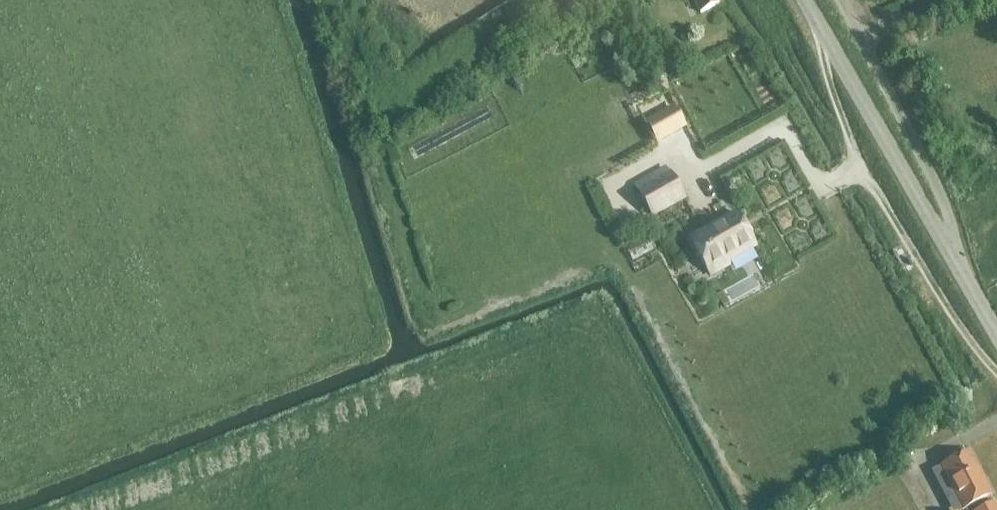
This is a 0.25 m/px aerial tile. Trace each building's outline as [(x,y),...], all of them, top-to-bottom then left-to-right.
[(701,13),(720,5),(717,0),(695,0),(701,13)] [(674,110),(646,124),(655,140),(683,125),(674,110)] [(639,194),(652,216),(684,198),(671,176),(639,194)] [(691,241),(710,275),(730,265),(727,261),(755,245),(738,214),(691,241)] [(963,509),(964,509),(992,495),(970,453),(941,468),(963,509)] [(977,509),(996,509),(996,501),(996,500),(977,509)]
